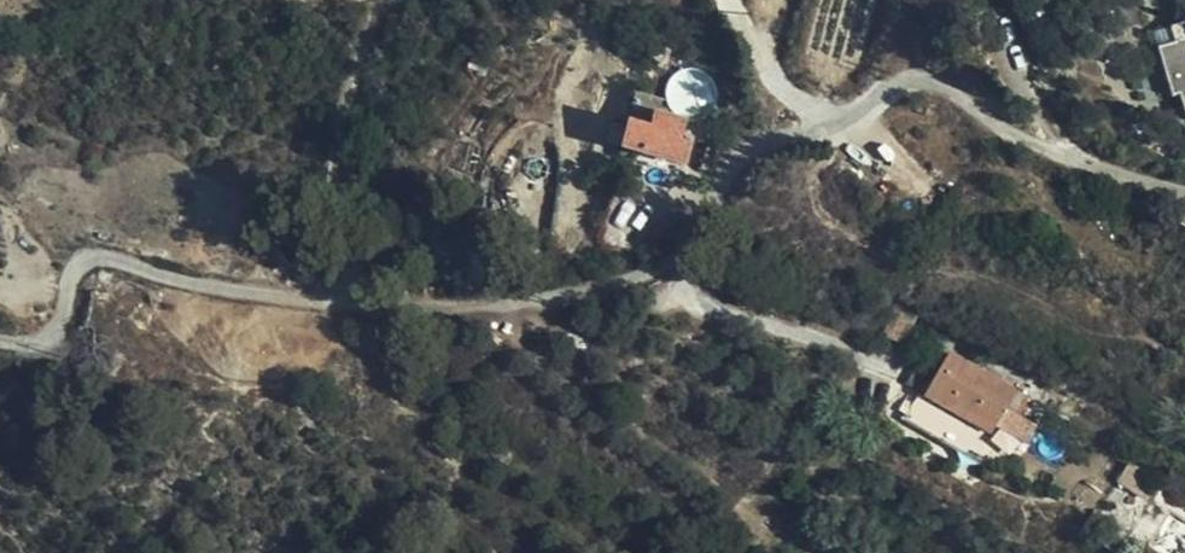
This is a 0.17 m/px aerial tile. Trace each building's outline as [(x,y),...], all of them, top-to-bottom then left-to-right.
[(1155,29),(1173,97),(1182,94),(1184,107),(1184,21),(1155,29)] [(680,143),(684,126),(660,119),(663,105),(639,98),(624,152),(683,169),(690,147),(680,143)] [(992,431),(1018,385),(953,348),(928,394),(992,431)] [(1000,429),(1032,438),(1037,421),(1006,411),(1000,429)]
